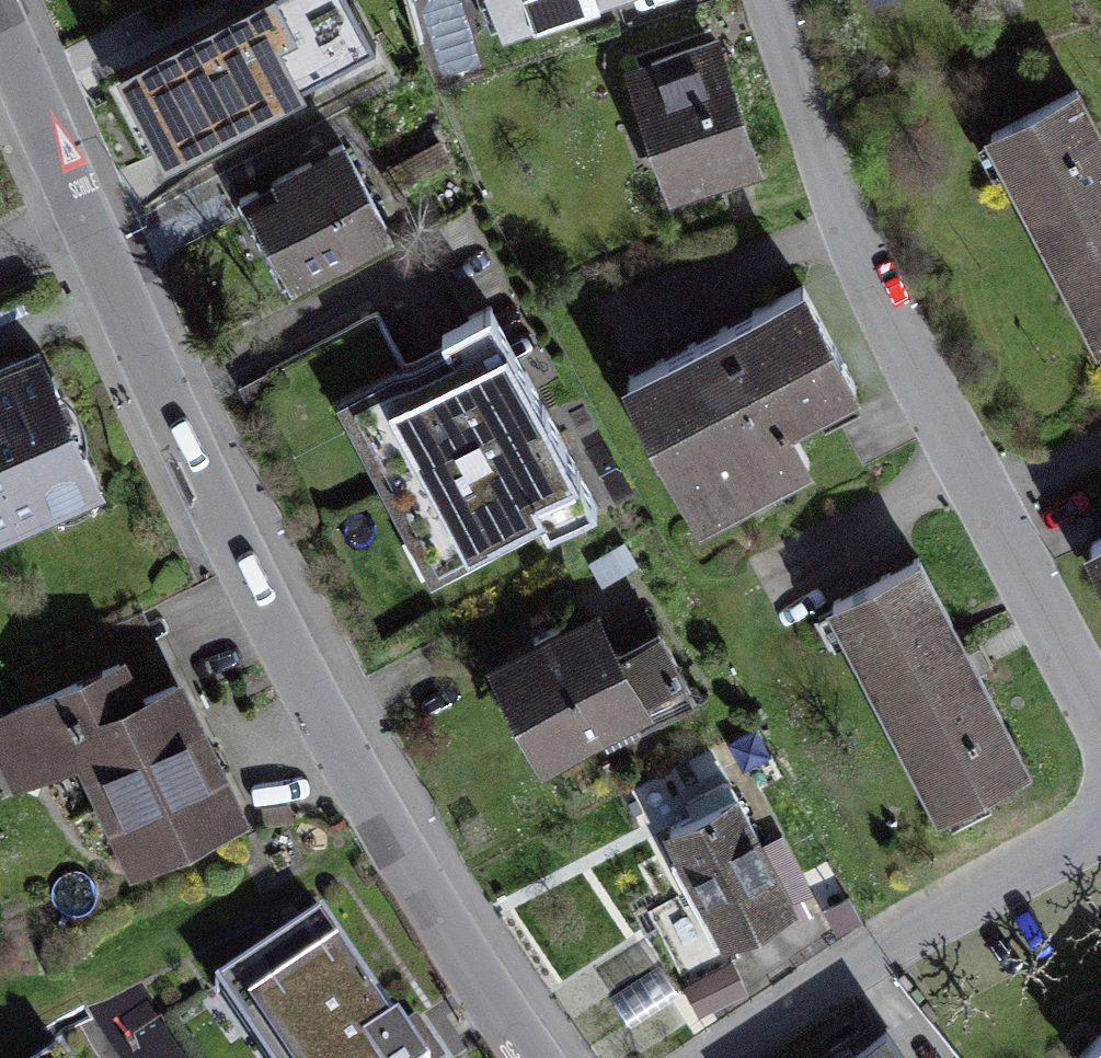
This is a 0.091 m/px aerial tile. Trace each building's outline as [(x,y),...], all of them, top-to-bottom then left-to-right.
[(312,0),(259,0),(117,78),(167,167),(349,67),(312,0)] [(367,56),(421,42),(411,0),(352,0),(367,56)] [(511,22),(579,0),(504,0),(511,22)] [(719,32),(635,58),(673,184),(757,159),(719,32)] [(1077,86),(998,127),(1100,324),(1100,133),(1077,86)] [(341,137),(238,193),(285,279),(388,223),(341,137)] [(854,380),(805,285),(632,372),(702,511),(806,458),(784,416),(854,380)] [(487,305),(445,328),(453,342),(337,405),(431,579),(589,494),(487,305)] [(29,348),(0,362),(0,524),(91,482),(29,348)] [(1089,541),(1100,564),(1100,534),(1089,541)] [(919,552),(836,595),(947,806),(1031,763),(919,552)] [(598,601),(492,656),(543,753),(649,698),(598,601)] [(172,671),(132,691),(115,659),(0,716),(0,737),(19,775),(84,743),(139,853),(239,804),(172,671)] [(791,901),(735,791),(671,823),(728,933),(791,901)] [(216,983),(266,1057),(419,1057),(322,913),(216,983)] [(887,1028),(839,1057),(906,1057),(887,1028)] [(1082,1056),(1084,1057),(1100,1057),(1100,1039),(1082,1056)]
